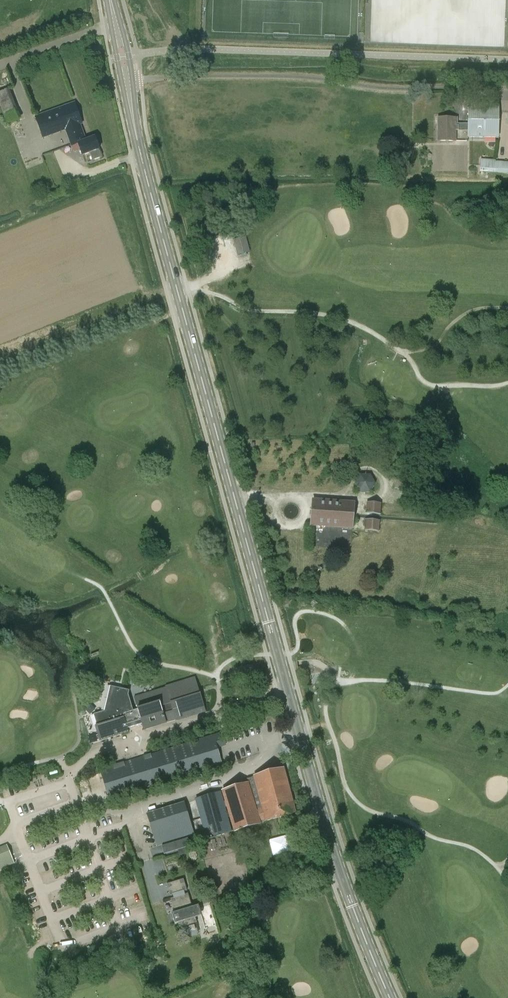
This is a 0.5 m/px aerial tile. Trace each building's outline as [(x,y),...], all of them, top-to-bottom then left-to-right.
[(6,117),(20,111),(11,88),(0,92),(0,103),(6,117)] [(78,143),(86,140),(80,124),(82,123),(75,102),(35,117),(43,137),(66,129),(72,146),(78,143)] [(455,141),(455,131),(467,131),(467,138),(499,138),(499,104),(468,104),(467,123),(457,123),(457,118),(438,118),(438,141),(455,141)] [(78,143),(72,146),(74,152),(80,150),(82,155),(90,152),(93,160),(101,157),(98,150),(100,149),(95,137),(86,140),(78,143)] [(480,171),(507,173),(507,162),(495,161),(495,160),(481,160),(480,171)] [(237,255),(250,252),(246,236),(233,240),(237,255)] [(360,475),(355,483),(359,492),(369,492),(375,484),(370,475),(360,475)] [(410,479),(396,477),(394,488),(408,490),(410,479)] [(313,500),(311,525),(352,528),(354,502),(313,500)] [(367,502),(366,513),(380,514),(381,503),(367,502)] [(366,519),(365,530),(379,531),(379,520),(366,519)] [(174,717),(175,721),(205,711),(195,679),(134,698),(137,710),(132,711),(128,695),(129,691),(112,687),(107,710),(96,714),(99,725),(95,726),(99,741),(127,732),(126,729),(141,724),(143,730),(166,723),(165,720),(174,717)] [(217,748),(225,745),(221,733),(101,771),(109,799),(222,765),(217,748)] [(262,824),(260,820),(264,820),(264,821),(296,812),(284,768),(246,779),(248,783),(221,791),(234,832),(262,824)] [(215,837),(232,832),(220,791),(195,798),(203,829),(212,826),(215,837)] [(157,847),(195,835),(184,802),(147,814),(157,847)] [(164,854),(178,850),(191,846),(188,838),(162,846),(164,854)] [(192,907),(188,893),(185,894),(184,891),(187,890),(183,879),(166,884),(170,895),(173,895),(174,898),(171,899),(175,912),(172,913),(175,924),(178,923),(180,927),(197,922),(195,917),(201,915),(198,905),(192,907)]
